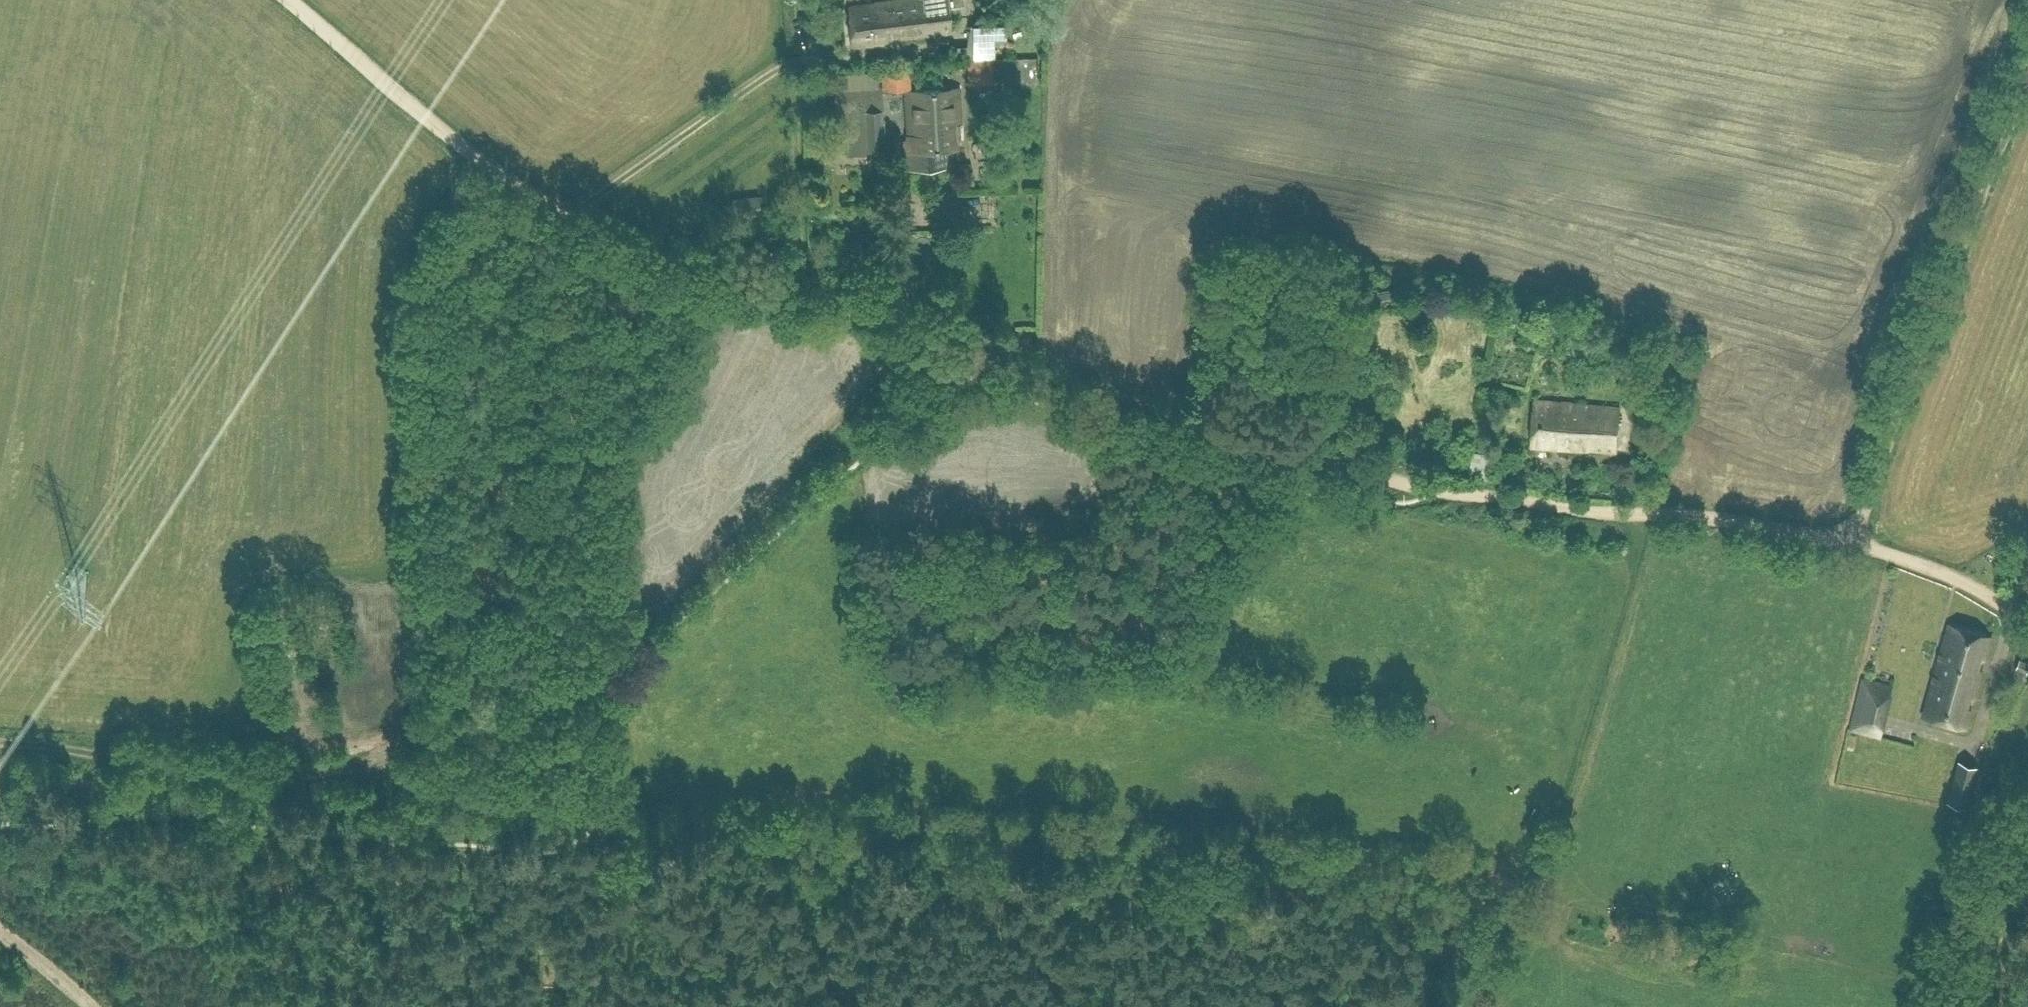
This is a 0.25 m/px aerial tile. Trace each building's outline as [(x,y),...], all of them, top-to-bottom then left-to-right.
[(846,7),(851,46),(880,42),(880,38),(950,29),(946,0),(888,0),(873,2),(873,4),(846,7)] [(989,58),(965,59),(966,84),(990,83),(989,58)] [(906,64),(878,66),(880,91),(899,90),(899,85),(908,84),(906,64)] [(879,88),(877,88),(838,90),(839,123),(846,122),(847,144),(836,144),(836,147),(845,147),(845,148),(881,147),(879,88)] [(959,138),(956,88),(903,91),(905,135),(909,135),(909,141),(902,141),(903,167),(946,165),(945,147),(954,146),(954,139),(959,138)] [(757,196),(729,199),(731,216),(759,212),(757,196)] [(1530,446),(1615,451),(1617,406),(1532,401),(1530,446)] [(1935,672),(1977,684),(1981,670),(1979,669),(1981,659),(1984,659),(1990,637),(1948,625),(1935,672)] [(2015,668),(2026,672),(2027,669),(2027,663),(2018,659),(2015,668)] [(1973,698),(1977,684),(1935,672),(1922,716),(1965,728),(1970,711),(1967,710),(1970,697),(1973,698)] [(1879,735),(1891,687),(1862,680),(1850,728),(1879,735)] [(1979,766),(1959,760),(1947,801),(1967,807),(1979,766)]
